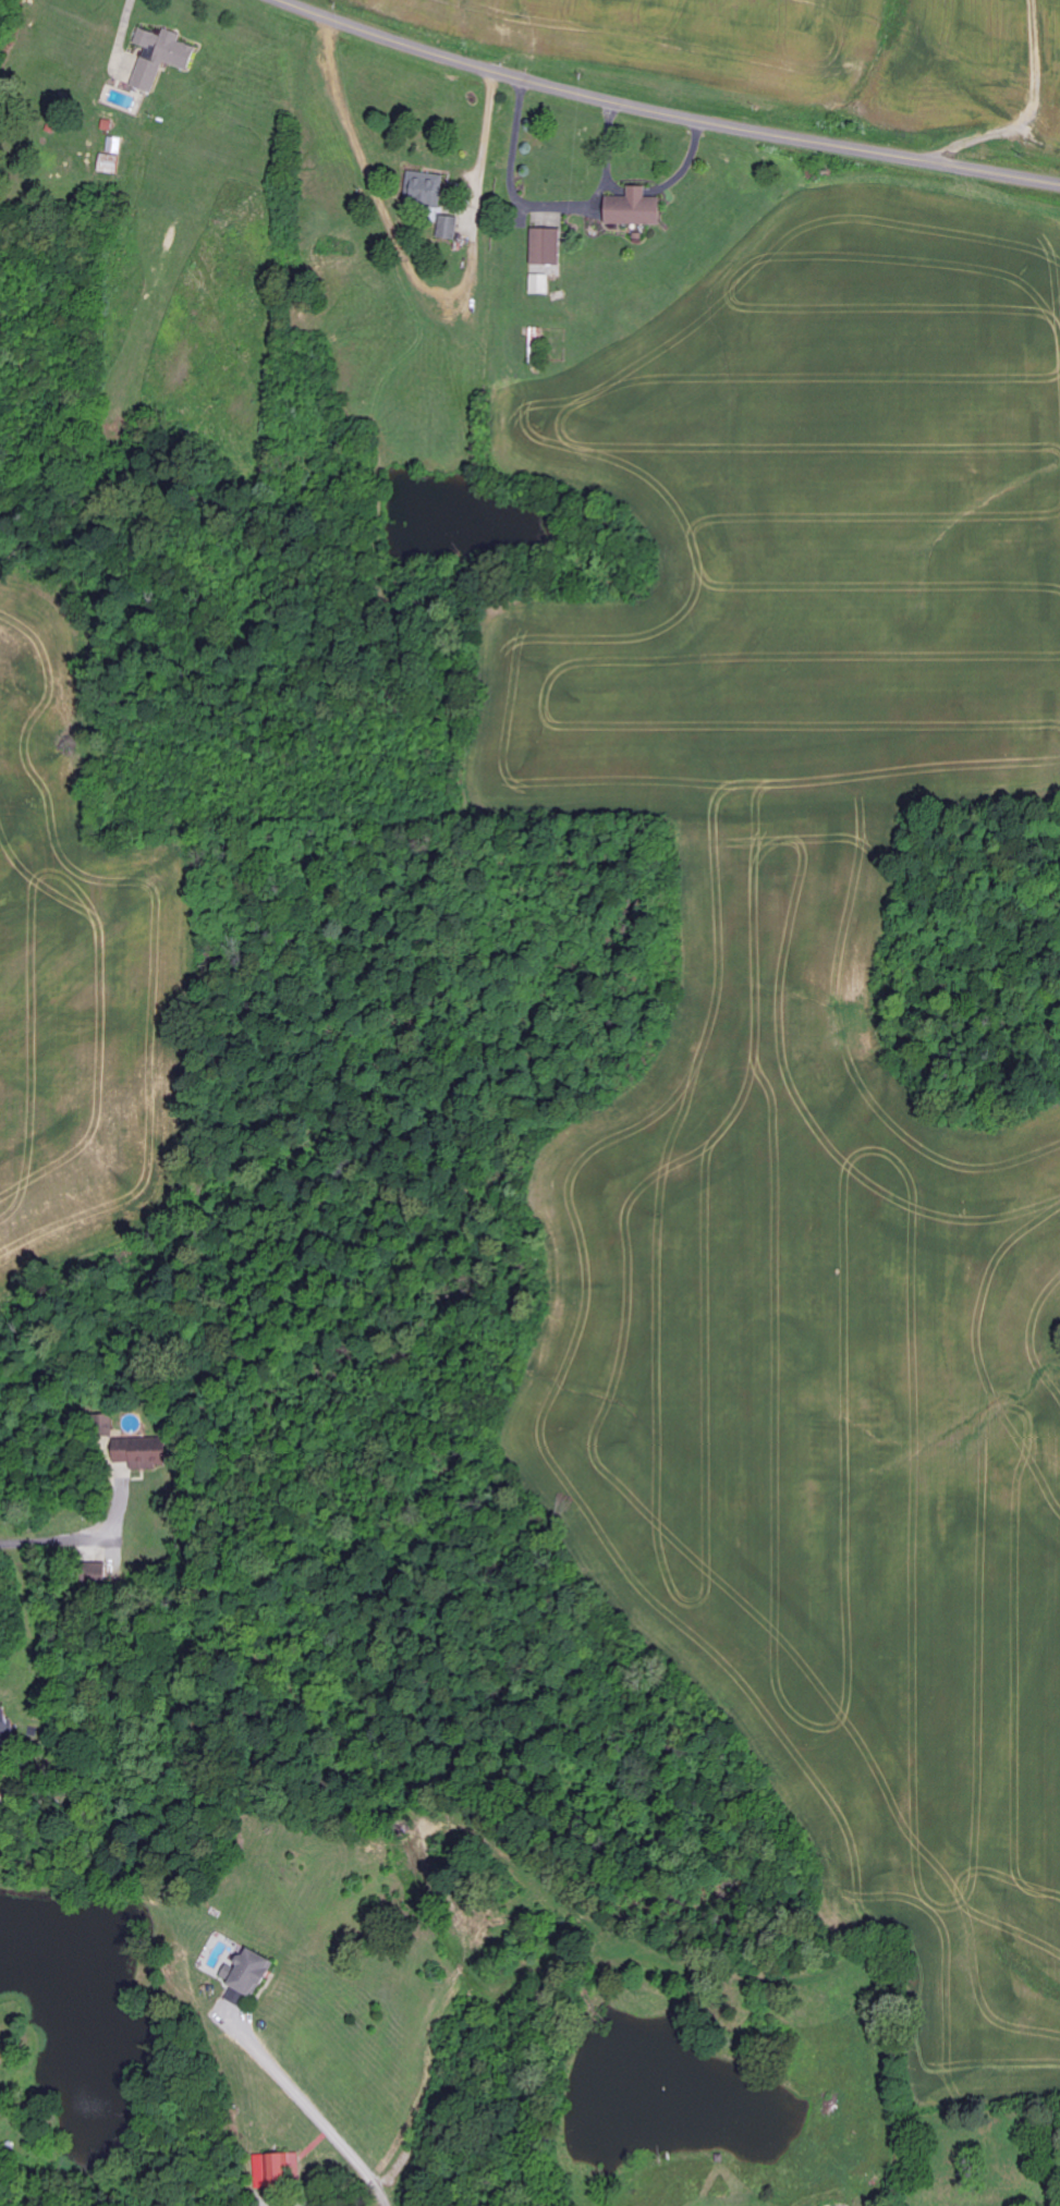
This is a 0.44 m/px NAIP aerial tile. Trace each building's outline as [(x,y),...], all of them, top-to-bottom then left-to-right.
[(133,87),(154,93),(164,63),(189,70),(197,47),(180,42),(182,34),(165,29),(162,35),(140,29),(135,44),(145,47),(133,87)] [(118,171),(119,156),(104,155),(103,171),(118,171)] [(405,203),(441,209),(446,176),(410,170),(405,203)] [(606,224),(661,225),(661,197),(646,197),(647,186),(629,186),(629,197),(607,197),(606,224)] [(460,218),(439,215),(435,237),(456,241),(460,218)] [(561,266),(561,229),(533,229),(532,265),(561,266)] [(549,295),(550,275),(531,275),(531,294),(549,295)] [(167,1439),(144,1441),(145,1453),(130,1454),(132,1471),(169,1467),(167,1439)] [(108,1584),(107,1566),(88,1567),(89,1585),(108,1584)] [(20,1744),(8,1707),(0,1710),(0,1751),(20,1744)] [(273,1959),(245,1949),(238,1968),(227,1964),(222,1979),(235,1984),(229,2000),(241,2005),(245,1995),(258,2000),(273,1959)] [(255,2155),(257,2188),(285,2187),(284,2168),(293,2168),(294,2177),(301,2176),(300,2153),(255,2155)]
